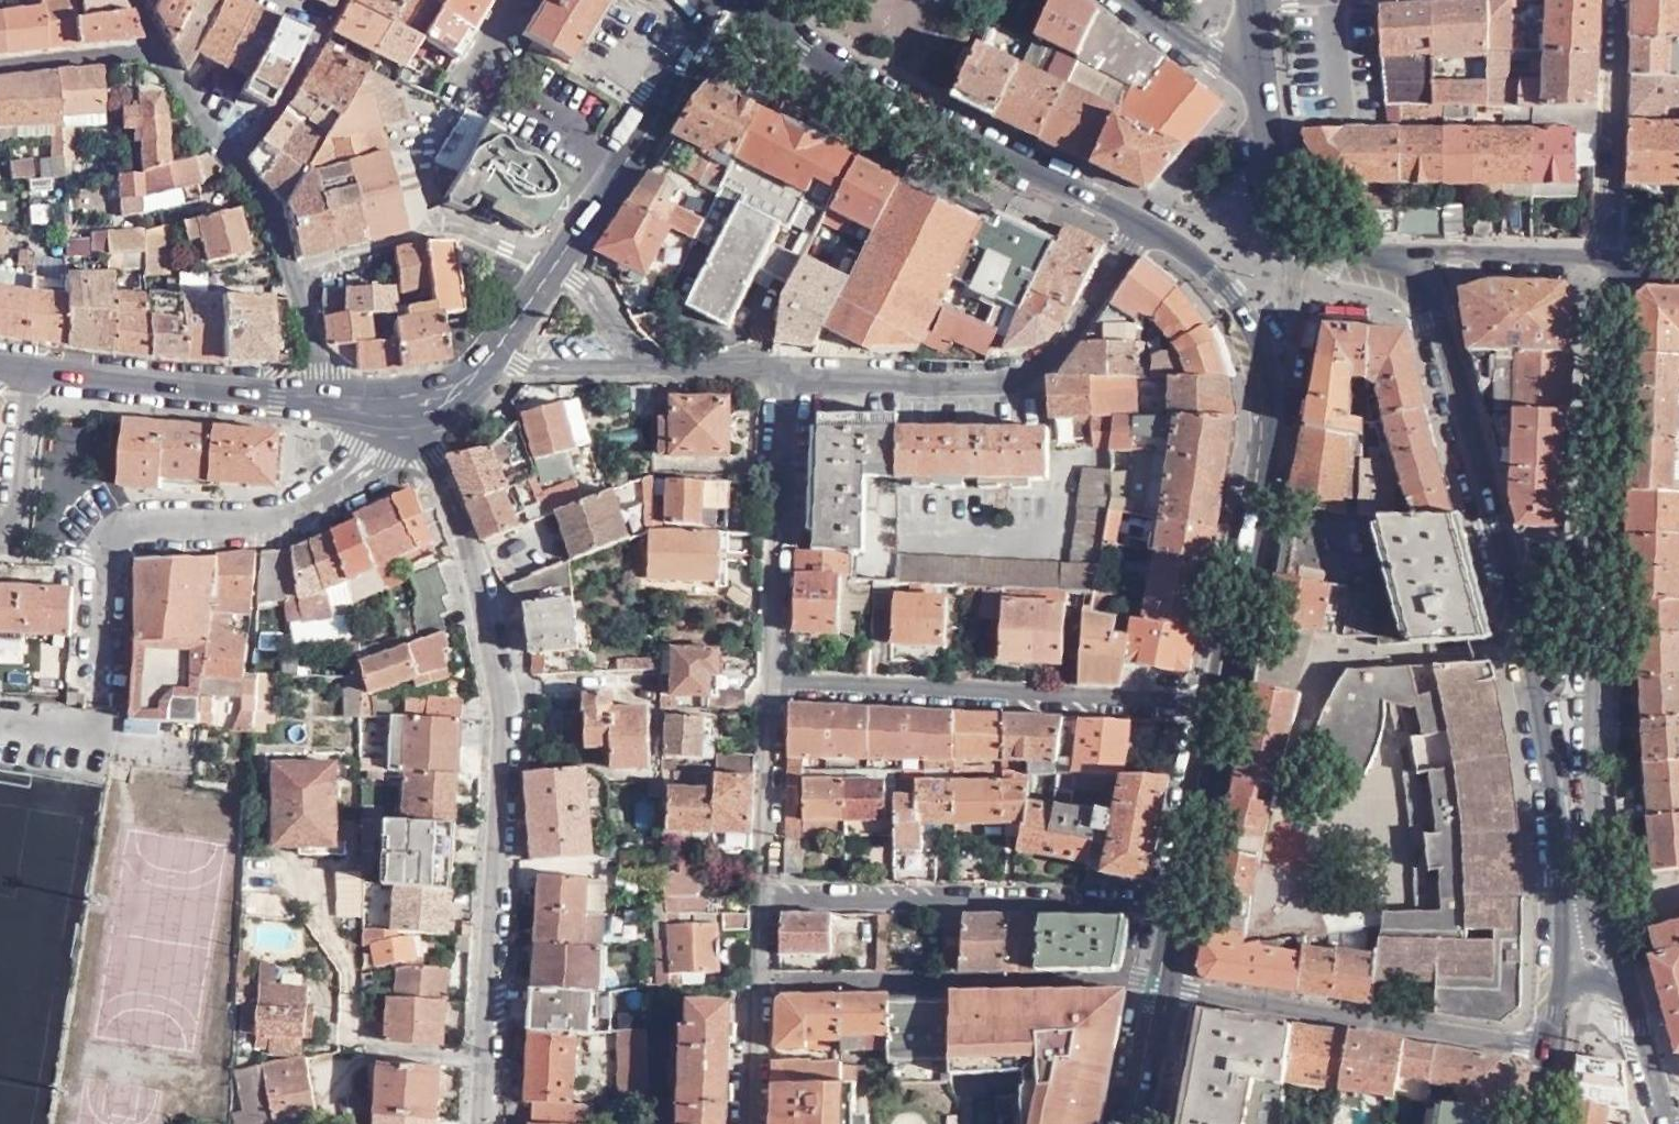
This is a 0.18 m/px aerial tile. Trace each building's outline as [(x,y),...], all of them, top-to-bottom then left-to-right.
[(40,0),(25,0),(28,12),(1,15),(1,16),(8,52),(44,48),(40,0)] [(44,48),(74,46),(71,18),(68,0),(40,0),(44,48)] [(123,10),(125,10),(120,0),(68,0),(71,18),(123,10)] [(150,11),(156,0),(144,0),(150,11)] [(168,43),(188,0),(156,0),(150,11),(168,43)] [(168,43),(183,70),(183,71),(193,54),(219,0),(188,0),(168,43)] [(221,68),(248,8),(231,0),(219,0),(193,54),(220,68),(221,68)] [(331,31),(370,53),(389,22),(347,0),(346,0),(341,11),(331,31)] [(389,22),(402,0),(347,0),(389,22)] [(389,22),(422,39),(436,14),(445,0),(402,0),(389,22)] [(492,0),(445,0),(436,14),(446,20),(471,35),(492,0)] [(569,66),(609,0),(544,0),(521,38),(532,44),(569,66)] [(1040,34),(1082,55),(1102,16),(1081,0),(1057,0),(1040,34)] [(1431,100),(1434,51),(1438,0),(1385,4),(1385,54),(1385,99),(1401,99),(1431,100)] [(1438,0),(1434,51),(1431,100),(1444,100),(1480,100),(1486,101),(1489,45),(1492,0),(1442,0),(1438,0)] [(1489,45),(1514,45),(1515,0),(1492,0),(1489,45)] [(1606,0),(1551,0),(1549,45),(1549,49),(1602,50),(1604,50),(1606,0)] [(1636,36),(1678,37),(1678,0),(1637,0),(1636,36)] [(248,8),(221,68),(216,76),(223,79),(229,69),(245,77),(273,19),(248,8)] [(123,10),(71,18),(74,46),(137,39),(123,11),(123,10)] [(456,59),(471,35),(446,20),(436,14),(422,39),(456,59)] [(0,16),(0,53),(8,52),(1,16),(0,16)] [(245,77),(235,94),(264,110),(302,33),(273,19),(245,77)] [(370,53),(403,70),(422,39),(389,22),(370,53)] [(362,66),(370,53),(331,31),(322,49),(362,66)] [(1634,74),(1678,75),(1678,37),(1636,36),(1634,74)] [(1023,67),(1066,88),(1079,63),(1037,40),(1023,67)] [(1601,104),(1604,50),(1602,50),(1549,49),(1548,76),(1513,76),(1514,45),(1489,45),(1486,101),(1491,101),(1510,102),(1527,102),(1540,102),(1600,104),(1601,104)] [(957,66),(968,72),(978,53),(967,47),(957,66)] [(955,99),(997,119),(1023,68),(981,48),(978,53),(968,72),(955,99)] [(352,83),(362,66),(322,49),(296,92),(333,115),(352,83)] [(1117,117),(1185,150),(1224,108),(1150,52),(1132,89),(1117,117)] [(1093,165),(1117,117),(1132,89),(1079,63),(1066,88),(1052,117),(1041,140),(1093,165)] [(97,65),(53,70),(56,117),(100,113),(97,65)] [(366,93),(376,132),(398,127),(396,122),(392,103),(386,77),(362,66),(352,83),(366,93)] [(997,119),(1041,140),(1052,117),(1066,88),(1023,67),(1023,68),(997,119)] [(59,160),(57,131),(56,117),(53,70),(0,77),(0,142),(34,141),(34,137),(46,137),(48,161),(59,160)] [(1678,104),(1678,75),(1634,74),(1632,114),(1670,115),(1670,104),(1678,104)] [(352,83),(333,115),(323,131),(318,140),(313,147),(376,132),(366,93),(352,83)] [(734,165),(762,110),(712,84),(679,135),(684,139),(689,141),(699,146),(734,165)] [(313,147),(318,140),(301,127),(307,119),(323,131),(333,115),(296,92),(259,141),(298,173),(301,168),(303,163),(313,147)] [(137,173),(163,166),(160,116),(153,94),(133,95),(133,102),(128,103),(128,110),(116,110),(117,128),(128,128),(128,142),(135,141),(137,173)] [(1444,100),(1431,100),(1401,99),(1401,112),(1444,110),(1444,100)] [(1480,100),(1479,118),(1490,118),(1491,101),(1486,101),(1480,100)] [(399,101),(392,103),(396,122),(404,120),(399,101)] [(1527,113),(1527,102),(1510,102),(1510,113),(1527,113)] [(1540,102),(1540,127),(1537,178),(1581,178),(1582,154),(1598,155),(1600,128),(1601,104),(1600,104),(1540,102)] [(855,158),(762,110),(734,165),(731,171),(726,182),(708,220),(698,238),(713,245),(717,238),(724,242),(691,305),(732,327),(764,269),(792,283),(824,217),(855,158)] [(454,173),(484,123),(458,111),(444,139),(439,146),(433,161),(454,173)] [(1148,193),(1185,150),(1117,117),(1093,165),(1148,193)] [(1678,181),(1678,121),(1632,120),(1629,180),(1678,181)] [(454,214),(461,217),(471,201),(468,199),(472,193),(537,231),(538,231),(577,175),(575,175),(485,121),(484,123),(454,173),(440,199),(441,210),(446,207),(454,214)] [(1354,181),(1446,177),(1445,125),(1403,126),(1392,127),(1333,128),(1308,129),(1360,229),(1421,232),(1421,205),(1400,205),(1399,192),(1361,193),(1354,181)] [(1477,177),(1479,126),(1445,125),(1446,177),(1477,177)] [(1477,177),(1507,178),(1509,126),(1479,126),(1477,177)] [(1540,127),(1509,126),(1507,178),(1537,178),(1540,127)] [(69,130),(57,131),(59,160),(59,166),(70,165),(69,130)] [(303,163),(301,168),(307,173),(312,172),(345,164),(351,162),(382,154),(376,132),(313,147),(303,163)] [(281,202),(298,173),(259,141),(245,160),(256,178),(281,203),(281,202)] [(696,152),(731,171),(734,165),(699,146),(696,152)] [(726,182),(731,171),(696,152),(686,170),(704,180),(708,172),(726,182)] [(120,174),(114,175),(115,200),(141,199),(196,185),(193,174),(214,166),(204,154),(163,166),(137,173),(120,174)] [(345,164),(362,243),(409,232),(417,219),(399,156),(384,160),(382,154),(351,162),(345,164)] [(900,180),(855,158),(824,217),(870,241),(900,180)] [(59,160),(48,161),(43,161),(33,162),(33,181),(60,179),(59,166),(59,160)] [(26,181),(26,161),(4,164),(4,182),(24,181),(26,181)] [(329,251),(362,243),(345,164),(312,172),(329,251)] [(296,259),(329,251),(312,172),(307,173),(301,168),(298,173),(281,202),(281,203),(282,205),(295,259),(296,259)] [(667,178),(653,173),(644,186),(670,201),(678,185),(667,178)] [(1507,178),(1477,177),(1477,192),(1507,192),(1507,178)] [(1537,178),(1507,178),(1507,192),(1536,192),(1537,178)] [(1581,178),(1537,178),(1536,192),(1581,193),(1581,178)] [(926,329),(951,281),(981,222),(900,180),(870,241),(826,328),(826,330),(871,354),(913,352),(919,340),(926,329)] [(1446,185),(1446,204),(1447,232),(1466,232),(1466,203),(1454,203),(1453,185),(1446,185)] [(644,186),(631,206),(669,225),(674,228),(697,240),(698,238),(708,220),(678,205),(670,201),(644,186)] [(1063,228),(1012,204),(1006,214),(1004,213),(996,229),(981,222),(951,281),(1010,309),(1023,283),(1037,290),(1063,228)] [(1447,232),(1446,204),(1427,205),(1428,231),(1447,232)] [(669,225),(631,206),(598,252),(648,278),(674,228),(669,225)] [(193,219),(178,223),(183,244),(197,241),(203,263),(244,253),(234,210),(194,221),(193,219)] [(1491,211),(1477,211),(1476,233),(1491,233),(1491,211)] [(143,267),(144,278),(157,277),(157,261),(168,260),(161,227),(142,233),(142,235),(142,256),(143,267)] [(1037,290),(1072,307),(1103,246),(1063,228),(1037,290)] [(107,257),(142,256),(142,235),(106,236),(105,258),(107,257)] [(428,296),(429,303),(431,315),(438,314),(439,318),(462,314),(452,242),(422,245),(427,285),(428,296)] [(391,252),(397,290),(427,285),(422,245),(391,252)] [(28,269),(28,260),(27,254),(17,253),(15,266),(28,269)] [(691,253),(671,294),(684,301),(705,261),(691,253)] [(107,257),(108,269),(143,267),(142,256),(107,257)] [(1156,318),(1179,289),(1163,273),(1145,258),(1059,374),(1137,374),(1137,355),(1137,343),(1141,305),(1156,318)] [(28,279),(37,280),(38,261),(28,260),(28,269),(28,279)] [(28,279),(0,275),(0,291),(27,294),(28,279)] [(194,297),(191,275),(177,276),(180,296),(194,297)] [(109,296),(108,278),(63,279),(63,284),(63,299),(63,346),(111,352),(109,296)] [(63,284),(37,280),(28,279),(27,294),(63,299),(63,284)] [(1464,288),(1472,348),(1498,348),(1547,347),(1574,348),(1576,289),(1568,281),(1492,279),(1474,285),(1464,288)] [(1015,333),(1027,312),(1037,290),(1023,283),(1010,309),(995,336),(997,337),(1011,343),(1015,333)] [(1638,351),(1662,351),(1678,352),(1678,286),(1649,285),(1641,293),(1638,351)] [(389,313),(388,301),(388,288),(345,290),(344,290),(344,298),(344,314),(363,314),(364,314),(389,313)] [(1179,289),(1156,318),(1177,344),(1211,327),(1210,326),(1209,323),(1208,321),(1179,289)] [(321,304),(344,298),(344,290),(320,291),(321,304)] [(1058,326),(1072,307),(1037,290),(1027,312),(1058,326)] [(22,341),(27,294),(0,291),(0,338),(22,341)] [(22,341),(63,346),(63,299),(27,294),(22,341)] [(144,296),(109,296),(111,352),(149,356),(149,319),(145,319),(144,296)] [(149,356),(183,359),(180,296),(144,296),(145,319),(149,319),(149,356)] [(220,320),(220,297),(194,297),(180,296),(183,359),(220,361),(220,320)] [(266,321),(266,296),(220,297),(220,320),(266,321)] [(322,316),(344,314),(344,298),(321,304),(322,316)] [(431,315),(429,303),(401,308),(403,320),(390,321),(392,343),(395,369),(445,361),(439,318),(438,314),(431,315)] [(1048,341),(1058,326),(1027,312),(1015,333),(1011,343),(997,337),(990,351),(1035,347),(1048,341)] [(325,347),(354,345),(392,343),(390,321),(363,322),(363,314),(344,314),(322,316),(325,347)] [(932,331),(926,329),(919,340),(941,352),(948,340),(982,358),(991,342),(940,315),(932,331)] [(1308,342),(1323,345),(1327,322),(1312,318),(1308,342)] [(220,361),(267,364),(266,321),(220,320),(220,361)] [(1323,345),(1319,358),(1356,365),(1354,378),(1369,380),(1372,326),(1327,322),(1323,345)] [(1375,418),(1380,418),(1427,406),(1430,406),(1409,330),(1372,326),(1369,380),(1368,391),(1375,418)] [(1231,377),(1211,327),(1177,344),(1178,347),(1184,353),(1185,366),(1168,367),(1163,367),(1164,375),(1231,377)] [(777,328),(774,357),(796,357),(800,330),(777,328)] [(1151,342),(1156,354),(1166,350),(1178,347),(1177,344),(1169,336),(1156,340),(1151,342)] [(354,345),(356,371),(395,369),(392,343),(354,345)] [(1472,348),(1488,408),(1570,412),(1574,348),(1547,347),(1498,348),(1472,348)] [(1662,351),(1638,351),(1636,385),(1664,385),(1678,386),(1678,352),(1662,351)] [(1155,375),(1156,354),(1137,355),(1137,374),(1155,375)] [(1319,358),(1306,425),(1350,433),(1363,436),(1363,421),(1349,417),(1354,378),(1356,365),(1319,358)] [(1050,375),(1050,416),(1075,417),(1076,437),(1085,438),(1085,444),(1113,445),(1118,414),(1137,414),(1137,374),(1059,374),(1050,375)] [(1137,374),(1137,414),(1237,417),(1231,377),(1164,375),(1155,375),(1137,374)] [(1349,417),(1363,421),(1372,423),(1375,418),(1368,391),(1369,380),(1354,378),(1349,417)] [(1633,438),(1678,439),(1678,386),(1664,385),(1636,385),(1633,438)] [(575,479),(547,490),(544,481),(579,470),(575,454),(574,447),(577,445),(565,399),(526,409),(539,456),(541,469),(539,470),(530,474),(536,494),(545,514),(558,510),(583,499),(575,479)] [(730,399),(675,399),(675,420),(664,419),(664,454),(729,454),(730,399)] [(1389,455),(1398,453),(1438,444),(1427,406),(1380,418),(1389,455)] [(1566,503),(1570,412),(1488,408),(1503,464),(1510,465),(1510,489),(1520,522),(1564,525),(1566,503)] [(899,426),(899,412),(820,411),(815,549),(824,549),(854,552),(863,551),(866,466),(898,467),(899,426)] [(1125,510),(1166,517),(1207,524),(1220,527),(1237,422),(1237,417),(1137,414),(1118,414),(1113,445),(1138,447),(1135,474),(1113,469),(1112,494),(1111,507),(1112,508),(1125,510)] [(501,461),(531,451),(518,417),(495,443),(494,444),(450,451),(468,498),(530,474),(539,470),(536,463),(506,474),(501,461)] [(1372,423),(1363,421),(1363,436),(1358,499),(1357,514),(1392,515),(1394,483),(1406,480),(1399,457),(1385,460),(1371,460),(1374,424),(1372,423)] [(117,486),(140,488),(141,477),(162,479),(167,425),(122,422),(117,486)] [(162,479),(211,484),(211,483),(216,430),(167,425),(162,479)] [(1345,498),(1350,433),(1306,425),(1291,504),(1343,513),(1345,498)] [(1050,428),(899,426),(898,467),(898,477),(898,478),(1050,479),(1051,444),(1050,428)] [(285,435),(216,430),(211,483),(211,484),(280,490),(285,435)] [(1358,499),(1363,436),(1350,433),(1345,498),(1358,499)] [(1631,487),(1678,487),(1678,461),(1678,439),(1633,438),(1631,487)] [(1399,457),(1406,480),(1417,515),(1458,516),(1440,444),(1438,444),(1398,453),(1399,457)] [(1113,469),(1113,467),(1086,466),(1074,562),(897,551),(896,579),(912,580),(938,582),(965,584),(984,585),(1004,586),(1068,589),(1085,591),(1096,591),(1098,582),(1106,539),(1112,508),(1111,507),(1112,494),(1113,469)] [(653,472),(645,476),(645,531),(654,528),(653,507),(653,472)] [(486,539),(486,540),(519,527),(515,514),(526,510),(530,522),(545,516),(545,514),(536,494),(530,474),(468,498),(486,539)] [(140,488),(161,489),(162,479),(141,477),(140,488)] [(706,507),(720,508),(731,508),(733,481),(669,479),(668,521),(703,523),(703,515),(704,507),(706,507)] [(1394,483),(1392,515),(1417,515),(1406,480),(1394,483)] [(431,537),(409,487),(351,513),(354,519),(359,529),(376,562),(392,555),(431,537)] [(583,499),(558,510),(575,557),(630,536),(614,487),(583,499)] [(1631,487),(1629,532),(1678,532),(1678,487),(1631,487)] [(1343,513),(1291,504),(1277,576),(1346,590),(1360,592),(1355,635),(1383,638),(1383,644),(1491,637),(1458,516),(1417,515),(1392,515),(1357,514),(1343,513)] [(662,506),(653,507),(654,528),(655,527),(661,528),(662,506)] [(720,523),(720,508),(706,507),(704,507),(703,515),(703,523),(720,523)] [(1119,542),(1125,510),(1112,508),(1106,539),(1119,542)] [(1207,524),(1166,517),(1160,549),(1198,556),(1213,559),(1220,527),(1207,524)] [(354,519),(332,530),(348,576),(376,562),(359,529),(354,519)] [(718,577),(719,529),(661,528),(655,527),(654,575),(718,577)] [(326,586),(348,576),(332,530),(312,540),(326,586)] [(1629,532),(1628,549),(1626,596),(1644,597),(1678,596),(1678,532),(1629,532)] [(330,614),(332,613),(328,590),(326,586),(312,540),(311,537),(292,549),(299,596),(285,598),(288,620),(290,620),(330,614)] [(854,576),(854,552),(824,549),(815,549),(798,548),(796,632),(840,633),(840,632),(843,576),(854,576)] [(257,603),(285,598),(299,596),(292,549),(261,551),(257,603)] [(1198,556),(1160,549),(1149,600),(1203,611),(1213,559),(1198,556)] [(229,607),(250,610),(255,551),(219,554),(212,622),(220,627),(222,615),(228,616),(229,607)] [(219,554),(137,559),(138,619),(132,682),(132,693),(132,696),(132,700),(132,701),(143,701),(144,693),(204,691),(205,688),(205,686),(212,622),(219,554)] [(396,565),(392,555),(376,562),(381,572),(396,565)] [(573,598),(569,560),(513,580),(531,604),(573,598)] [(410,620),(414,638),(443,628),(439,609),(445,607),(442,594),(447,593),(438,562),(412,569),(417,586),(410,620)] [(856,577),(854,576),(843,576),(840,632),(853,632),(855,609),(868,610),(870,585),(855,584),(856,577)] [(1277,576),(1256,685),(1271,687),(1297,692),(1312,639),(1338,642),(1340,634),(1346,590),(1277,576)] [(891,605),(893,579),(877,579),(875,604),(891,605)] [(513,580),(506,582),(528,604),(531,604),(513,580)] [(938,582),(912,580),(911,595),(897,594),(894,642),(946,645),(949,597),(937,596),(938,582)] [(1115,613),(1118,594),(1119,586),(1098,582),(1096,591),(1093,609),(1115,613)] [(1004,586),(984,585),(983,618),(1003,619),(1004,586)] [(0,586),(0,633),(49,637),(51,589),(0,586)] [(1068,589),(1004,586),(1003,619),(1001,659),(1063,662),(1068,589)] [(73,591),(51,589),(49,637),(71,638),(73,591)] [(1096,591),(1085,591),(1084,607),(1093,609),(1096,591)] [(1643,631),(1678,631),(1678,596),(1644,597),(1643,631)] [(531,604),(528,604),(533,653),(544,653),(580,648),(574,598),(573,598),(531,604)] [(1199,627),(1203,611),(1149,600),(1146,618),(1179,624),(1199,627)] [(1093,609),(1084,607),(1080,670),(1079,682),(1122,684),(1127,656),(1132,632),(1116,629),(1118,613),(1115,613),(1093,609)] [(360,645),(355,610),(342,612),(349,663),(361,662),(361,657),(360,645)] [(333,638),(330,614),(290,620),(294,643),(333,638)] [(1146,618),(1134,616),(1132,632),(1127,656),(1142,660),(1191,669),(1199,627),(1179,624),(1146,618)] [(227,677),(245,679),(248,641),(220,627),(212,622),(205,686),(205,688),(204,691),(203,711),(213,712),(215,696),(224,696),(224,694),(227,677)] [(445,639),(443,628),(414,638),(398,643),(361,657),(361,662),(362,676),(362,713),(367,713),(366,689),(379,687),(411,682),(412,690),(445,685),(442,663),(449,662),(445,639)] [(1643,631),(1642,650),(1642,656),(1642,675),(1673,673),(1678,673),(1678,631),(1643,631)] [(396,634),(360,645),(361,657),(398,643),(396,634)] [(709,694),(710,694),(711,694),(713,672),(714,672),(721,672),(722,648),(677,647),(676,692),(709,694)] [(544,653),(533,653),(533,661),(534,675),(547,675),(544,653)] [(663,667),(663,657),(619,660),(619,670),(663,667)] [(1386,709),(1385,700),(1411,707),(1417,706),(1423,735),(1412,737),(1418,772),(1429,770),(1435,807),(1437,832),(1425,833),(1430,869),(1440,868),(1441,909),(1384,911),(1382,926),(1379,947),(1370,1001),(1390,1004),(1393,986),(1437,987),(1436,1011),(1505,1021),(1522,1005),(1523,896),(1523,882),(1522,851),(1519,821),(1517,798),(1513,770),(1509,745),(1503,714),(1496,677),(1492,661),(1349,669),(1342,679),(1333,694),(1325,709),(1319,723),(1314,740),(1310,749),(1310,755),(1367,770),(1370,766),(1377,751),(1381,742),(1383,728),(1385,721),(1386,709)] [(721,686),(721,672),(714,672),(713,672),(711,694),(710,694),(709,705),(710,705),(720,705),(721,686)] [(1673,673),(1642,675),(1643,718),(1678,715),(1678,673),(1673,673)] [(348,715),(362,714),(362,713),(362,676),(347,676),(348,715)] [(224,694),(244,697),(245,679),(227,677),(224,694)] [(256,710),(259,681),(245,679),(244,697),(243,709),(256,710)] [(1256,685),(1235,795),(1274,803),(1302,692),(1297,692),(1271,687),(1256,685)] [(749,687),(721,686),(720,705),(721,706),(742,707),(748,706),(749,687)] [(385,712),(379,687),(366,689),(367,713),(385,712)] [(620,690),(586,692),(588,745),(615,744),(615,766),(653,765),(651,706),(621,707),(620,690)] [(203,711),(204,691),(144,693),(143,701),(132,701),(132,704),(131,719),(202,723),(203,711)] [(463,717),(465,699),(406,695),(405,712),(427,714),(463,717)] [(954,711),(791,703),(790,733),(790,745),(789,756),(948,758),(948,755),(954,711)] [(405,712),(392,711),(388,768),(407,770),(460,773),(463,717),(427,714),(405,712)] [(1005,714),(954,711),(948,755),(1001,758),(1005,714)] [(704,755),(706,731),(707,715),(671,713),(670,753),(704,755)] [(1064,716),(1005,714),(1001,758),(1038,758),(1036,770),(1036,772),(1057,773),(1061,745),(1064,716)] [(1643,718),(1646,760),(1678,758),(1678,715),(1643,718)] [(1132,719),(1069,716),(1066,745),(1061,745),(1057,773),(1062,773),(1125,775),(1132,719)] [(717,731),(706,731),(704,755),(715,756),(717,731)] [(719,752),(718,763),(718,772),(732,772),(755,773),(756,753),(719,752)] [(362,755),(362,766),(385,768),(385,756),(362,755)] [(339,759),(279,757),(273,841),(335,844),(339,759)] [(1649,816),(1678,813),(1678,758),(1646,760),(1648,799),(1649,816)] [(697,771),(718,772),(718,763),(681,761),(680,759),(664,759),(665,769),(696,771),(697,771)] [(530,771),(534,858),(548,857),(597,854),(588,766),(530,771)] [(788,780),(784,871),(803,871),(804,836),(808,836),(848,837),(849,817),(852,778),(853,767),(842,767),(798,766),(789,766),(788,780)] [(853,767),(852,778),(900,779),(901,767),(853,767)] [(923,821),(959,821),(961,780),(922,779),(923,768),(901,767),(900,779),(898,817),(897,837),(897,846),(921,846),(923,821)] [(947,768),(923,768),(922,779),(961,780),(962,769),(947,768)] [(696,788),(697,771),(696,771),(665,769),(665,843),(681,845),(681,868),(666,868),(666,875),(667,900),(668,909),(678,909),(686,909),(693,910),(699,909),(702,910),(702,893),(701,856),(691,855),(691,828),(716,829),(723,830),(723,846),(726,850),(740,850),(742,846),(751,846),(755,773),(732,772),(718,772),(717,789),(705,789),(696,788)] [(460,773),(407,770),(403,819),(457,823),(460,773)] [(1151,875),(1170,776),(1125,775),(1062,773),(1059,789),(1076,791),(1074,804),(1102,810),(1100,821),(1048,809),(1048,805),(1030,801),(1025,822),(1020,846),(1090,860),(1091,850),(1110,855),(1108,865),(1107,869),(1150,878),(1151,875)] [(849,817),(898,817),(900,779),(852,778),(849,817)] [(1007,822),(1008,781),(961,780),(959,821),(1007,822)] [(1025,822),(1030,801),(1034,781),(1008,781),(1007,822),(1025,822)] [(1235,795),(1215,890),(1255,898),(1262,861),(1274,803),(1235,795)] [(1649,816),(1654,871),(1678,869),(1678,813),(1649,816)] [(452,889),(457,823),(403,819),(362,817),(362,851),(372,852),(372,840),(385,841),(382,884),(394,885),(446,888),(452,889)] [(849,817),(848,837),(881,837),(897,837),(898,817),(849,817)] [(880,866),(896,866),(897,846),(897,837),(881,837),(880,866)] [(1090,860),(1108,865),(1110,855),(1091,850),(1090,860)] [(935,875),(935,851),(912,851),(913,875),(935,875)] [(1382,926),(1384,911),(1325,915),(1322,908),(1316,898),(1309,889),(1302,882),(1294,876),(1286,870),(1277,866),(1262,861),(1255,898),(1251,918),(1247,941),(1308,932),(1308,936),(1347,942),(1347,932),(1382,926)] [(362,883),(362,870),(329,871),(329,890),(362,889),(362,883)] [(542,875),(539,908),(586,911),(588,878),(542,875)] [(586,911),(603,912),(605,879),(588,878),(586,911)] [(446,888),(394,885),(391,929),(420,931),(451,934),(451,921),(443,921),(446,888)] [(452,889),(446,888),(443,921),(451,921),(454,889),(452,889)] [(363,917),(362,889),(329,890),(328,890),(320,890),(319,917),(363,917)] [(1251,918),(1255,898),(1215,890),(1211,910),(1251,918)] [(667,900),(653,900),(655,940),(658,939),(670,938),(668,912),(668,909),(667,900)] [(586,911),(539,908),(538,942),(585,945),(586,911)] [(680,920),(678,909),(668,909),(668,912),(670,938),(671,969),(705,968),(720,967),(718,920),(680,920)] [(727,910),(725,910),(724,925),(749,926),(749,911),(727,910)] [(1247,941),(1251,918),(1211,910),(1201,965),(1208,977),(1370,1001),(1379,947),(1347,942),(1308,936),(1308,932),(1247,941)] [(586,911),(585,945),(601,945),(603,912),(586,911)] [(800,913),(782,913),(780,952),(832,952),(832,925),(879,926),(880,913),(800,913)] [(889,913),(880,913),(879,926),(878,943),(887,943),(889,913)] [(1010,914),(931,913),(930,924),(946,925),(964,925),(960,969),(1006,969),(1010,914)] [(1043,914),(1010,914),(1006,969),(1038,969),(1043,914)] [(1124,915),(1043,914),(1038,969),(1115,969),(1124,915)] [(1653,927),(1658,953),(1651,954),(1657,973),(1657,976),(1678,1051),(1678,920),(1653,927)] [(257,954),(302,955),(303,922),(258,921),(257,954)] [(471,935),(472,923),(464,922),(463,935),(464,935),(471,935)] [(391,929),(362,928),(362,941),(373,940),(411,933),(420,931),(391,929)] [(414,953),(411,933),(373,940),(377,962),(408,956),(414,955),(414,953)] [(464,935),(463,935),(458,934),(458,949),(470,951),(471,935),(464,935)] [(671,969),(670,938),(655,940),(658,983),(672,981),(672,979),(671,969)] [(538,942),(535,985),(593,989),(599,988),(601,945),(585,945),(538,942)] [(885,969),(887,943),(878,943),(876,969),(885,969)] [(408,956),(409,965),(425,966),(424,953),(414,953),(414,955),(408,956)] [(263,960),(262,977),(278,979),(279,962),(263,960)] [(398,967),(397,980),(446,983),(448,967),(425,966),(409,965),(398,967)] [(705,968),(671,969),(672,979),(705,978),(705,968)] [(275,1031),(306,1032),(317,1033),(319,1000),(310,998),(311,981),(278,979),(262,977),(260,1002),(246,1001),(243,1028),(259,1029),(259,1042),(274,1044),(275,1031)] [(446,999),(446,983),(397,980),(397,997),(446,999)] [(651,1029),(650,983),(641,984),(599,988),(593,989),(535,985),(532,1029),(578,1031),(620,1030),(651,1029)] [(823,1040),(841,1039),(841,992),(784,993),(778,1000),(778,1003),(776,1046),(823,1046),(823,1040)] [(891,992),(841,992),(841,1039),(842,1049),(891,1048),(891,1008),(890,995),(891,992)] [(954,996),(890,995),(891,1008),(891,1048),(892,1054),(954,1055),(954,1012),(954,996)] [(388,996),(386,1039),(443,1044),(446,999),(397,997),(388,996)] [(731,1023),(731,1021),(732,1006),(732,1003),(692,1002),(691,1024),(685,1024),(681,1103),(687,1103),(687,1123),(727,1123),(731,1023)] [(1282,1116),(1288,1079),(1295,1028),(1204,1014),(1183,1123),(1281,1123),(1282,1116)] [(1351,1032),(1296,1023),(1295,1028),(1288,1079),(1342,1087),(1351,1032)] [(577,1058),(578,1031),(532,1029),(528,1100),(534,1101),(574,1103),(576,1075),(579,1075),(579,1060),(577,1058)] [(619,1101),(654,1100),(653,1029),(651,1029),(620,1030),(619,1101)] [(306,1032),(275,1031),(274,1044),(273,1050),(304,1051),(306,1032)] [(1406,1040),(1351,1032),(1342,1087),(1397,1096),(1401,1072),(1406,1040)] [(1439,1045),(1406,1040),(1401,1072),(1434,1078),(1439,1045)] [(1516,1056),(1439,1045),(1434,1078),(1433,1083),(1466,1089),(1463,1105),(1506,1112),(1511,1084),(1516,1056)] [(1628,1105),(1624,1060),(1600,1058),(1579,1055),(1572,1097),(1610,1103),(1623,1105),(1628,1105)] [(306,1057),(265,1062),(274,1119),(316,1111),(306,1057)] [(842,1061),(775,1061),(774,1082),(789,1081),(842,1080),(842,1065),(842,1061)] [(265,1062),(234,1068),(241,1109),(230,1110),(231,1123),(234,1123),(264,1117),(264,1120),(274,1119),(265,1062)] [(438,1119),(441,1067),(381,1062),(378,1116),(438,1119)] [(861,1064),(842,1065),(842,1080),(861,1080),(861,1064)] [(1572,1097),(1568,1123),(1607,1123),(1608,1119),(1610,1103),(1572,1097)] [(574,1103),(534,1101),(532,1123),(576,1123),(577,1120),(593,1121),(595,1102),(574,1103)] [(1463,1105),(1446,1103),(1443,1123),(1503,1123),(1506,1112),(1463,1105)] [(1623,1105),(1610,1103),(1608,1119),(1612,1119),(1613,1117),(1622,1119),(1623,1105)] [(1621,1123),(1630,1123),(1628,1105),(1623,1105),(1622,1119),(1621,1123)] [(170,1111),(171,1123),(184,1123),(183,1112),(170,1111)] [(1282,1116),(1281,1123),(1328,1123),(1282,1116)]
